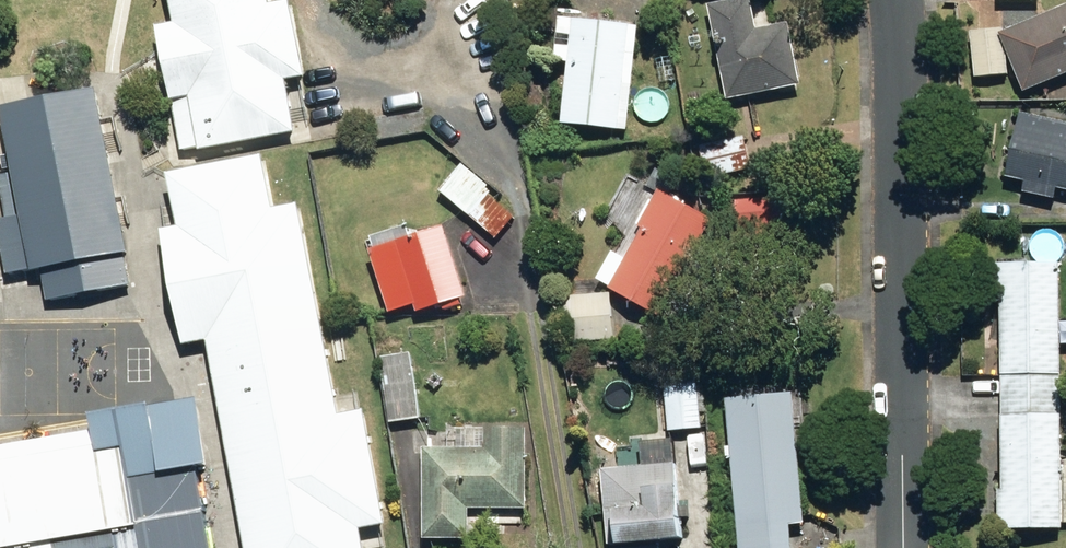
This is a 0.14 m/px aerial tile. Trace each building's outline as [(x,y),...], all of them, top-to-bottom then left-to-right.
[(265,0),(169,0),(174,27),(157,31),(182,156),(292,135),(283,85),(303,81),(288,8),(268,12),(265,0)] [(733,102),(807,86),(795,24),(763,31),(757,0),(749,0),(714,7),(733,102)] [(1020,95),(1065,75),(1065,7),(1000,35),(1000,33),(966,36),(970,81),(1005,76),(1003,57),(1020,95)] [(567,125),(632,132),(644,28),(566,19),(561,62),(575,64),(567,125)] [(45,306),(127,290),(121,259),(128,258),(96,94),(0,113),(0,125),(19,223),(0,227),(0,265),(3,280),(30,275),(30,277),(39,276),(45,306)] [(1065,194),(1065,126),(1017,115),(1002,179),(1021,183),(1019,194),(1049,200),(1052,190),(1065,194)] [(701,147),(707,177),(756,168),(750,138),(701,147)] [(167,181),(176,228),(159,232),(183,351),(207,346),(247,547),(360,547),(357,532),(383,527),(361,415),(334,420),(292,209),(274,213),(264,162),(167,181)] [(447,193),(501,239),(520,218),(493,196),(495,194),(491,191),(493,188),(468,167),(447,193)] [(666,189),(673,193),(679,181),(660,171),(652,186),(664,193),(666,189)] [(602,282),(666,317),(719,223),(664,192),(644,229),(649,231),(632,261),(618,254),(602,282)] [(740,202),(741,241),(792,239),(790,200),(740,202)] [(376,252),(396,315),(421,306),(423,313),(472,298),(451,229),(376,252)] [(1055,400),(1054,268),(991,269),(991,304),(995,304),(996,401),(1055,400)] [(570,298),(572,338),(618,337),(617,297),(570,298)] [(385,361),(395,423),(424,419),(415,356),(385,361)] [(670,381),(675,433),(706,430),(702,378),(670,381)] [(747,547),(800,547),(799,528),(812,526),(800,396),(733,402),(747,547)] [(1057,531),(1055,400),(996,401),(997,494),(993,494),(993,533),(1057,531)] [(194,471),(206,469),(195,402),(91,420),(96,451),(0,467),(0,547),(207,547),(194,471)] [(428,450),(429,541),(475,540),(475,511),(533,510),(532,431),(491,431),(491,450),(428,450)] [(664,546),(694,543),(689,489),(683,489),(679,443),(648,446),(651,469),(608,473),(614,546),(629,544),(630,547),(664,547),(664,546)]
